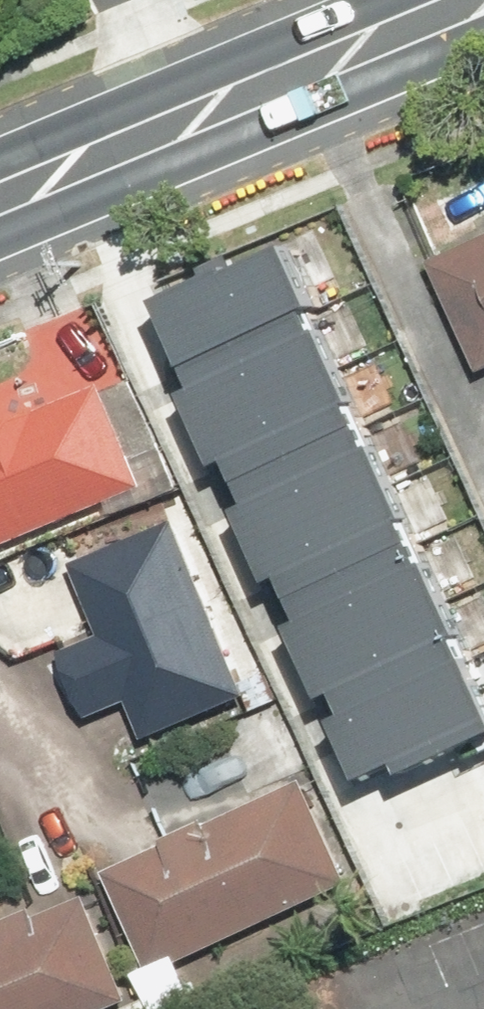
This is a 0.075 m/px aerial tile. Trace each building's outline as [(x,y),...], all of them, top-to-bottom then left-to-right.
[(166,290),(192,352),(319,298),(325,296),(299,234),(166,290)] [(440,252),(483,359),(483,234),(440,252)] [(319,298),(192,352),(204,379),(195,383),(210,417),(345,359),(319,298)] [(240,450),(248,470),(372,415),(345,359),(210,417),(227,456),(240,450)] [(0,412),(0,539),(154,477),(110,368),(0,412)] [(248,470),(247,470),(257,493),(249,497),(264,531),(399,473),(372,415),(248,470)] [(294,564),(302,585),(426,530),(399,473),(264,531),(281,570),(294,564)] [(115,757),(272,694),(197,507),(76,555),(104,623),(67,638),(115,757)] [(426,530),(302,585),(313,608),(304,612),(320,647),(452,587),(426,530)] [(351,680),(361,705),(482,652),(452,587),(320,647),(335,686),(351,680)] [(482,652),(361,705),(350,710),(374,765),(411,750),(416,763),(483,734),(483,656),(482,652)] [(335,781),(119,868),(158,963),(374,876),(335,781)] [(141,984),(100,882),(0,922),(0,1008),(79,1008),(141,984)]
